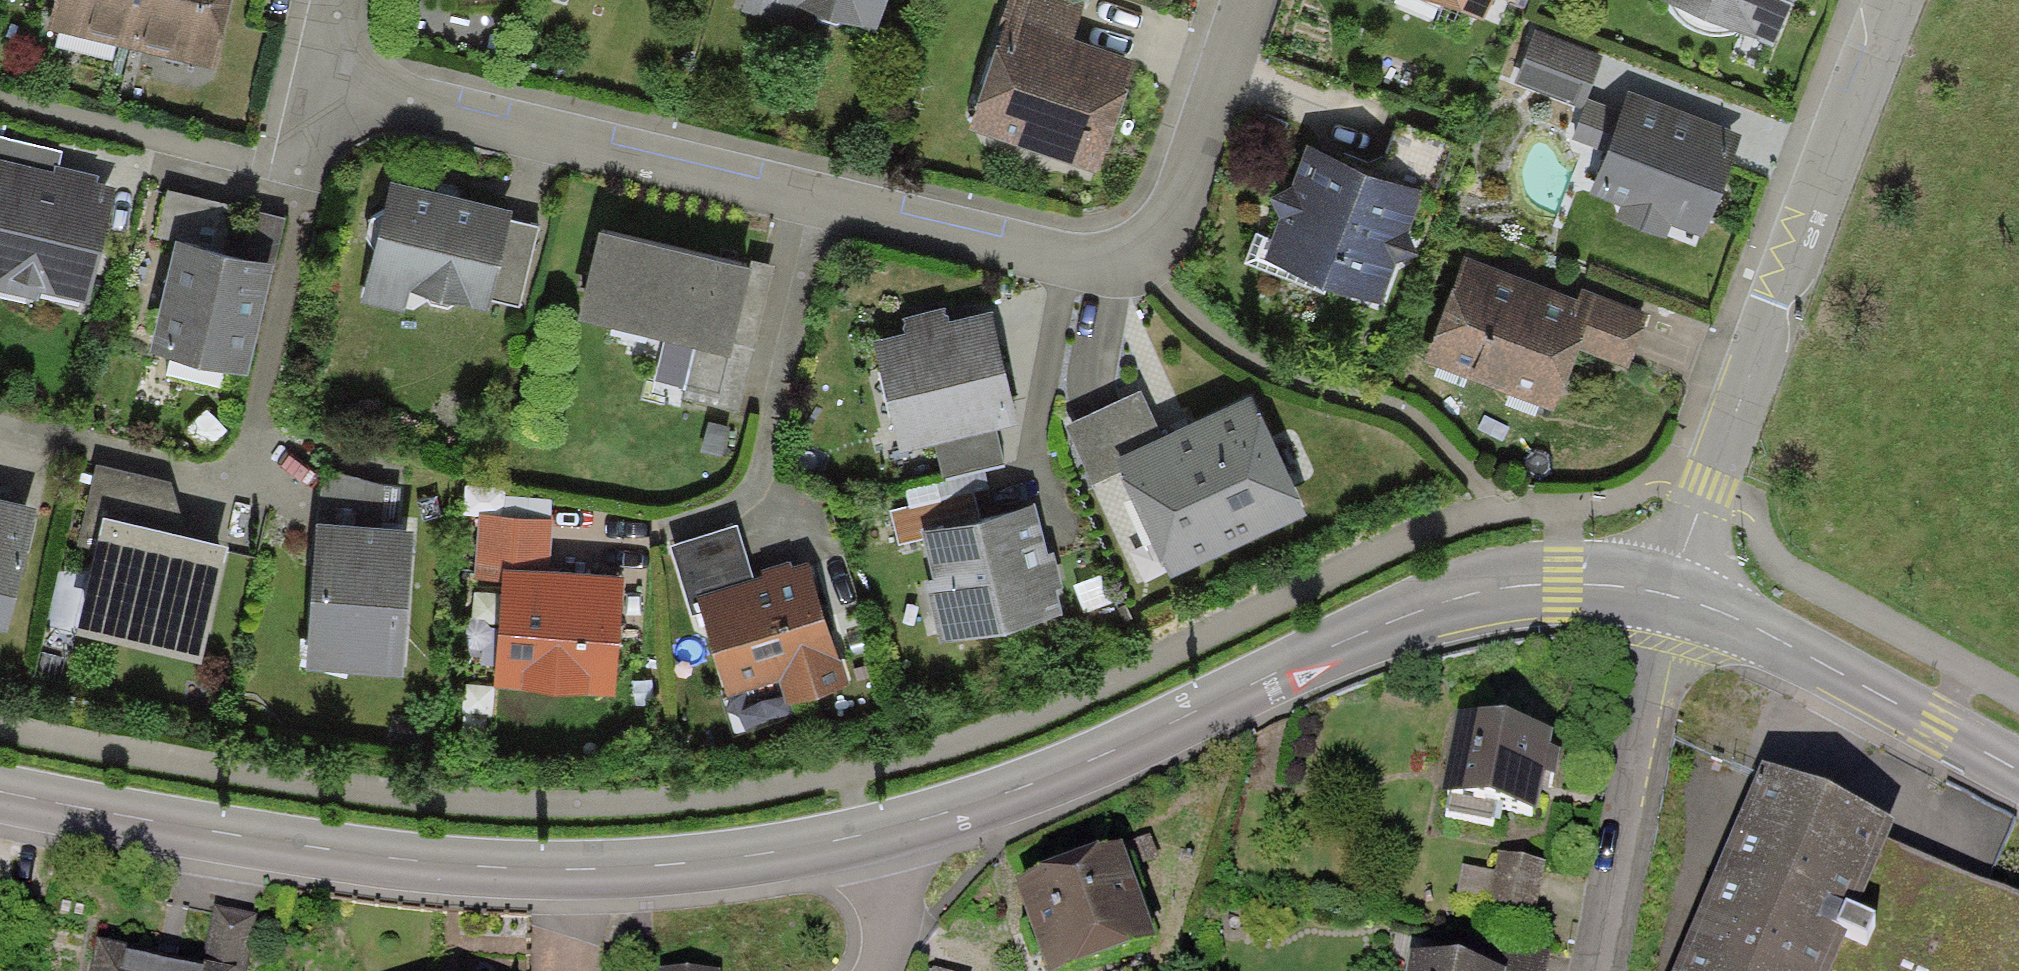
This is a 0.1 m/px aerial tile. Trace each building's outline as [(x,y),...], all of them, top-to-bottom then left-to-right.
[(131,50),(143,0),(55,0),(48,30),(131,50)] [(131,50),(213,70),(230,0),(143,0),(131,50)] [(742,13),(790,28),(797,7),(875,32),(885,0),(746,0),(742,13)] [(1074,39),(1086,2),(1081,0),(1007,0),(998,25),(1003,27),(1006,17),(1074,39)] [(1484,21),(1493,0),(1434,0),(1484,21)] [(1671,5),(1735,31),(1774,47),(1793,0),(1659,0),(1671,5)] [(1727,34),(1735,31),(1671,5),(1671,10),(1676,16),(1683,24),(1691,30),(1701,33),(1711,34),(1719,34),(1727,34)] [(1074,39),(1006,17),(1003,27),(967,130),(1098,175),(1137,61),(1074,39)] [(1514,84),(1584,110),(1588,99),(1604,58),(1534,32),(1514,84)] [(1620,111),(1588,99),(1584,110),(1573,140),(1606,153),(1590,193),(1622,206),(1616,221),(1667,241),(1672,226),(1702,238),(1743,134),(1629,89),(1620,111)] [(1397,121),(1376,175),(1424,193),(1435,197),(1455,143),(1397,121)] [(54,172),(56,166),(60,167),(63,153),(0,138),(0,159),(54,172)] [(1376,175),(1306,148),(1292,189),(1269,195),(1280,221),(1273,240),(1265,262),(1328,286),(1382,306),(1399,264),(1417,255),(1409,237),(1424,193),(1376,175)] [(0,159),(0,293),(37,302),(39,293),(88,304),(117,188),(98,183),(100,177),(60,167),(56,166),(54,172),(0,159)] [(511,212),(390,183),(361,302),(405,312),(409,293),(487,311),(489,300),(509,221),(511,212)] [(166,190),(155,236),(175,241),(275,266),(286,220),(166,190)] [(540,229),(509,221),(489,300),(521,308),(540,229)] [(750,268),(598,233),(577,321),(663,341),(654,381),(683,388),(681,399),(739,413),(773,267),(752,262),(750,268)] [(1324,294),(1328,286),(1265,262),(1273,240),(1255,233),(1244,264),(1324,294)] [(275,266),(175,241),(150,356),(251,377),(275,266)] [(1579,301),(1465,258),(1425,363),(1553,412),(1577,350),(1593,306),(1579,301)] [(1584,289),(1579,301),(1593,306),(1577,350),(1630,369),(1650,313),(1584,289)] [(903,332),(871,339),(898,452),(932,443),(994,429),(1019,423),(992,310),(949,321),(946,309),(900,320),(903,332)] [(1115,460),(1162,438),(1141,392),(1065,426),(1092,485),(1120,472),(1115,460)] [(1308,518),(1250,396),(1178,431),(1162,438),(1115,460),(1120,472),(1171,581),(1308,518)] [(730,428),(708,422),(700,451),(723,457),(730,428)] [(1003,464),(994,429),(932,443),(941,479),(984,470),(1003,464)] [(172,482),(98,466),(77,549),(96,552),(103,519),(188,538),(172,482)] [(989,490),(984,470),(941,479),(905,488),(909,508),(973,493),(989,490)] [(324,471),(318,525),(398,531),(401,488),(324,471)] [(921,532),(979,519),(973,493),(909,508),(891,511),(899,544),(922,539),(921,532)] [(8,633),(36,507),(0,499),(0,631),(8,633)] [(979,519),(921,532),(922,539),(933,582),(922,585),(938,646),(1062,615),(1056,593),(1063,591),(1054,554),(1048,556),(1035,504),(979,519)] [(553,522),(479,516),(474,580),(501,581),(502,569),(549,572),(553,522)] [(188,538),(103,519),(96,552),(77,631),(202,661),(229,549),(188,538)] [(318,525),(317,525),(305,672),(402,680),(414,533),(398,531),(318,525)] [(754,578),(737,526),(670,547),(692,616),(702,613),(697,596),(754,578)] [(754,578),(697,596),(702,613),(728,696),(779,680),(787,706),(849,687),(810,563),(792,568),(790,562),(762,571),(763,575),(754,578)] [(549,572),(502,569),(501,581),(493,688),(615,697),(624,578),(549,572)] [(1554,726),(1457,708),(1442,790),(1450,791),(1497,800),(1537,807),(1544,769),(1550,770),(1557,772),(1561,746),(1551,744),(1554,726)] [(1764,761),(1672,970),(2018,970),(2018,894),(1886,837),(1894,818),(1764,761)] [(1493,820),(1497,800),(1450,791),(1446,810),(1493,820)] [(1013,874),(1029,921),(1048,970),(1049,970),(1157,932),(1122,835),(1013,874)] [(1545,859),(1498,850),(1495,870),(1462,864),(1457,895),(1488,900),(1487,906),(1535,914),(1545,859)] [(203,963),(235,969),(235,970),(246,970),(257,915),(214,907),(203,963)] [(1466,957),(1506,965),(1505,970),(1546,970),(1550,947),(1471,932),(1466,957)] [(98,941),(91,970),(235,970),(235,969),(203,963),(98,941)] [(1409,947),(1404,970),(1505,970),(1506,965),(1466,957),(1409,947)]
